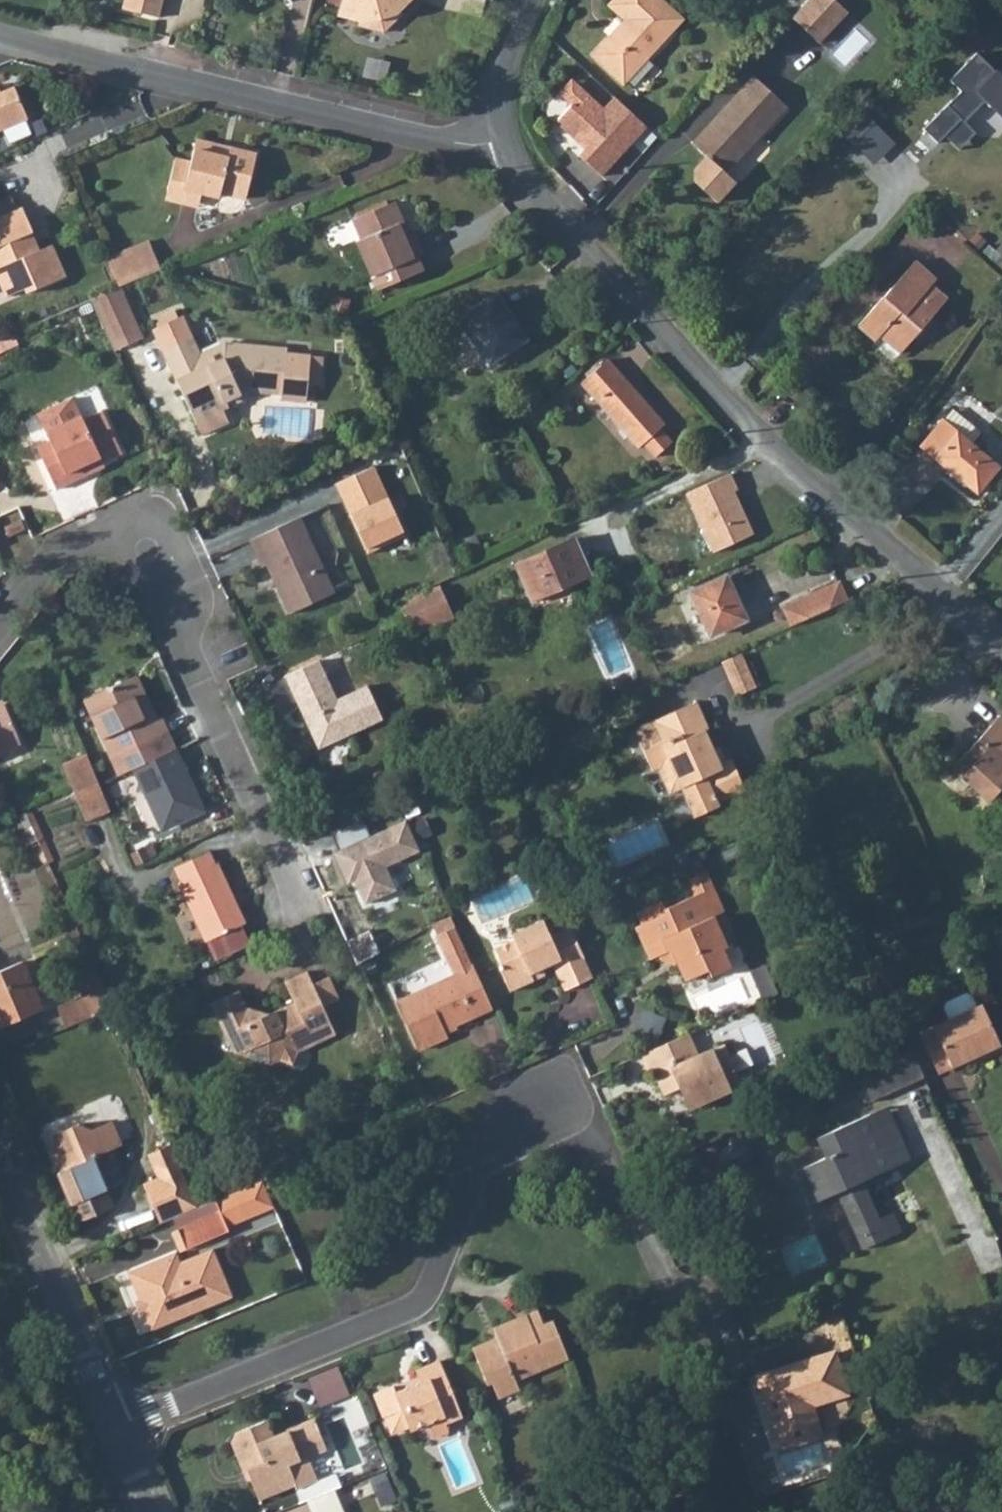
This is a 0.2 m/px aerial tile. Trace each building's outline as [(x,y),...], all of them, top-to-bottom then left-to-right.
[(154,19),(159,0),(120,0),(117,11),(154,19)] [(394,7),(400,14),(410,0),(339,0),(335,18),(360,25),(362,19),(379,16),(394,7)] [(400,14),(415,0),(410,0),(400,14)] [(605,5),(620,19),(592,54),(624,80),(670,30),(656,19),(670,2),(668,0),(609,0),(605,5)] [(831,0),(807,0),(789,18),(815,44),(845,14),(831,0)] [(684,12),(670,2),(656,19),(670,30),(684,12)] [(359,30),(388,38),(404,19),(400,14),(394,7),(379,16),(362,19),(360,25),(359,30)] [(945,79),(957,90),(920,128),(935,143),(947,137),(955,148),(973,134),(959,119),(979,105),(1001,125),(1001,75),(974,51),(945,79)] [(568,77),(556,92),(569,104),(554,121),(582,146),(572,156),(601,181),(649,126),(611,93),(601,105),(568,77)] [(780,112),(749,81),(686,146),(699,158),(686,171),(686,185),(709,208),(731,187),(718,175),(780,112)] [(16,90),(0,97),(0,133),(30,121),(16,90)] [(864,110),(840,133),(871,164),(895,141),(864,110)] [(768,156),(757,145),(732,170),(742,181),(768,156)] [(233,153),(232,159),(195,153),(193,165),(179,163),(172,191),(254,155),(233,153)] [(185,196),(186,192),(221,197),(221,194),(247,199),(258,156),(254,155),(172,191),(171,194),(185,196)] [(358,246),(383,294),(425,277),(417,261),(426,256),(416,233),(413,235),(398,203),(355,223),(365,243),(358,246)] [(0,211),(0,226),(20,217),(14,205),(0,211)] [(8,303),(26,295),(28,299),(67,281),(53,250),(35,257),(27,241),(33,237),(24,215),(20,217),(0,226),(0,286),(8,303)] [(341,243),(359,238),(354,222),(336,227),(341,243)] [(162,273),(151,250),(110,269),(120,291),(162,273)] [(874,339),(894,356),(943,300),(926,284),(931,279),(909,261),(851,329),(869,345),(874,339)] [(453,306),(490,366),(527,344),(490,284),(453,306)] [(145,344),(120,291),(93,302),(118,356),(145,344)] [(285,395),(284,399),(310,401),(312,384),(324,385),(325,358),(289,354),(289,352),(225,346),(204,355),(185,315),(154,329),(207,439),(232,427),(225,411),(231,408),(227,402),(250,392),(285,395)] [(666,424),(608,360),(582,385),(639,449),(666,424)] [(99,384),(77,394),(86,416),(109,406),(99,384)] [(231,408),(253,398),(250,392),(227,402),(231,408)] [(107,462),(126,454),(107,410),(84,421),(82,417),(74,398),(40,414),(48,432),(51,441),(36,449),(56,492),(96,474),(109,468),(107,462)] [(997,466),(966,443),(975,431),(945,409),(936,423),(948,431),(928,458),(977,493),(997,466)] [(26,417),(36,444),(48,439),(39,413),(26,417)] [(948,431),(936,423),(916,449),(928,458),(948,431)] [(739,490),(732,474),(688,494),(715,552),(755,534),(751,524),(745,522),(743,517),(747,516),(735,492),(739,490)] [(274,564),(295,611),(341,591),(306,515),(256,537),(269,566),(274,564)] [(18,527),(2,534),(6,544),(23,536),(18,527)] [(598,576),(582,541),(525,566),(541,603),(598,576)] [(749,615),(728,574),(695,591),(715,632),(749,615)] [(841,578),(782,605),(792,626),(851,599),(841,578)] [(434,616),(427,598),(408,606),(417,624),(434,616)] [(302,670),(324,660),(315,642),(293,652),(302,670)] [(755,688),(741,656),(724,665),(737,695),(755,688)] [(342,699),(324,660),(302,670),(290,675),(323,748),(387,719),(372,685),(342,699)] [(173,734),(165,716),(161,718),(153,701),(145,704),(134,680),(86,701),(113,760),(116,759),(123,775),(133,770),(153,762),(145,746),(169,735),(173,734)] [(658,771),(670,796),(680,791),(693,821),(719,809),(717,804),(743,791),(729,761),(718,765),(704,733),(708,731),(695,704),(646,726),(650,736),(636,742),(649,774),(658,771)] [(24,748),(7,708),(0,711),(0,759),(24,748)] [(1001,800),(1001,715),(998,712),(959,757),(950,766),(987,800),(993,793),(1001,800)] [(169,735),(145,746),(153,762),(177,751),(169,735)] [(153,762),(133,770),(158,829),(204,810),(177,751),(153,762)] [(103,784),(89,754),(70,763),(82,792),(103,784)] [(116,813),(103,784),(82,792),(96,822),(116,813)] [(418,850),(404,818),(332,851),(348,884),(352,881),(364,903),(395,888),(385,866),(418,850)] [(222,864),(218,865),(212,852),(177,868),(182,882),(179,883),(206,943),(242,927),(230,903),(239,899),(222,864)] [(672,949),(685,980),(707,970),(711,978),(729,969),(722,950),(726,949),(712,916),(722,912),(713,891),(666,911),(667,915),(638,928),(651,959),(672,949)] [(242,927),(249,923),(239,899),(230,903),(242,927)] [(546,921),(517,933),(521,942),(498,952),(506,968),(501,970),(515,996),(531,991),(539,987),(534,977),(559,966),(570,992),(599,979),(579,935),(557,943),(546,921)] [(462,979),(405,1005),(425,1052),(454,1039),(451,1030),(499,1009),(459,923),(440,931),(462,979)] [(33,959),(0,973),(0,1019),(4,1027),(54,1007),(33,959)] [(318,985),(312,972),(290,982),(299,1003),(267,1018),(254,1013),(244,991),(216,1004),(238,1052),(246,1054),(265,1045),(279,1051),(283,1060),(298,1066),(303,1052),(341,1035),(329,1007),(318,985)] [(117,1009),(102,976),(83,984),(89,998),(63,1010),(71,1031),(118,1011),(117,1009)] [(333,978),(318,985),(329,1007),(343,1000),(333,978)] [(950,1060),(952,1065),(980,1051),(983,1057),(1001,1048),(981,1005),(921,1032),(935,1067),(950,1060)] [(654,1070),(664,1094),(688,1084),(698,1105),(742,1085),(725,1042),(699,1053),(690,1033),(641,1054),(649,1072),(654,1070)] [(246,1054),(273,1065),(283,1060),(279,1051),(265,1045),(246,1054)] [(915,1057),(911,1051),(856,1075),(869,1104),(925,1079),(915,1057)] [(887,1155),(863,1166),(869,1181),(914,1162),(904,1142),(889,1108),(870,1116),(887,1155)] [(863,1166),(887,1155),(870,1116),(816,1139),(826,1158),(813,1164),(811,1158),(789,1168),(795,1179),(787,1183),(785,1191),(792,1204),(798,1204),(803,1201),(807,1210),(836,1197),(862,1251),(888,1240),(878,1221),(862,1184),(869,1181),(863,1166)] [(115,1147),(125,1143),(115,1120),(96,1128),(83,1123),(54,1135),(68,1168),(63,1170),(84,1219),(115,1207),(108,1188),(128,1180),(115,1147)] [(154,1154),(164,1177),(187,1167),(177,1144),(154,1154)] [(150,1183),(167,1221),(204,1206),(188,1169),(187,1167),(164,1177),(150,1183)] [(232,1229),(267,1215),(258,1196),(225,1210),(232,1229)] [(189,1247),(232,1229),(225,1210),(181,1228),(189,1247)] [(888,1240),(903,1234),(893,1214),(878,1221),(888,1240)] [(215,1252),(180,1267),(176,1257),(132,1276),(157,1332),(218,1306),(211,1288),(227,1280),(215,1252)] [(218,1306),(234,1299),(227,1280),(211,1288),(218,1306)] [(540,1307),(497,1323),(502,1335),(477,1344),(491,1381),(498,1379),(504,1394),(522,1387),(518,1377),(571,1354),(556,1318),(546,1322),(540,1307)] [(820,1433),(810,1401),(848,1390),(835,1350),(756,1375),(777,1446),(820,1433)] [(395,1415),(401,1430),(413,1424),(416,1429),(432,1422),(447,1415),(449,1422),(465,1415),(442,1358),(419,1368),(423,1381),(410,1386),(402,1383),(379,1391),(389,1416),(395,1415)] [(311,1374),(319,1405),(349,1396),(340,1366),(311,1374)] [(432,1422),(437,1436),(453,1430),(449,1422),(447,1415),(432,1422)] [(330,1446),(317,1416),(291,1427),(294,1434),(279,1439),(270,1418),(239,1430),(236,1443),(248,1469),(256,1466),(259,1473),(255,1474),(264,1496),(299,1481),(301,1486),(321,1477),(311,1453),(330,1446)]
